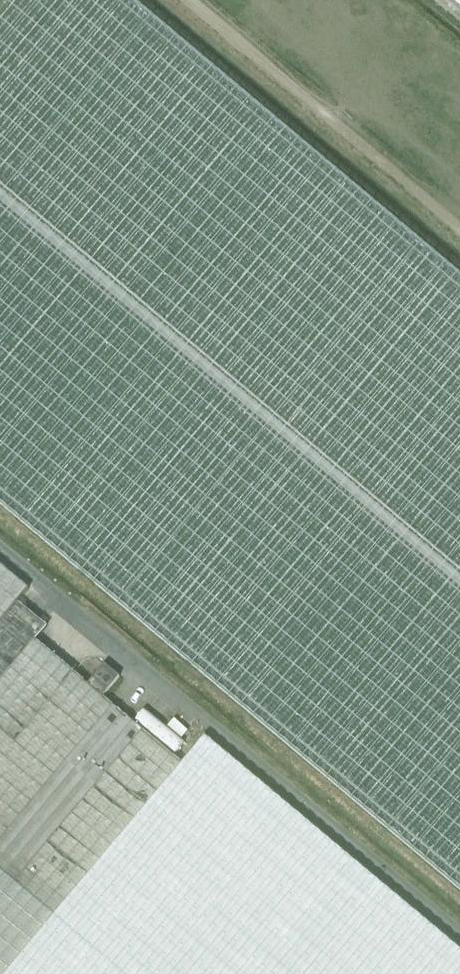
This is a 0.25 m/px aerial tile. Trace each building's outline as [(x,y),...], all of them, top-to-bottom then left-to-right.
[(130,0),(0,0),(0,505),(459,891),(459,277),(130,0)] [(205,738),(182,765),(103,699),(88,686),(36,642),(47,628),(18,604),(29,590),(0,567),(0,973),(459,973),(459,951),(205,738)] [(104,667),(88,686),(103,699),(119,679),(104,667)]
